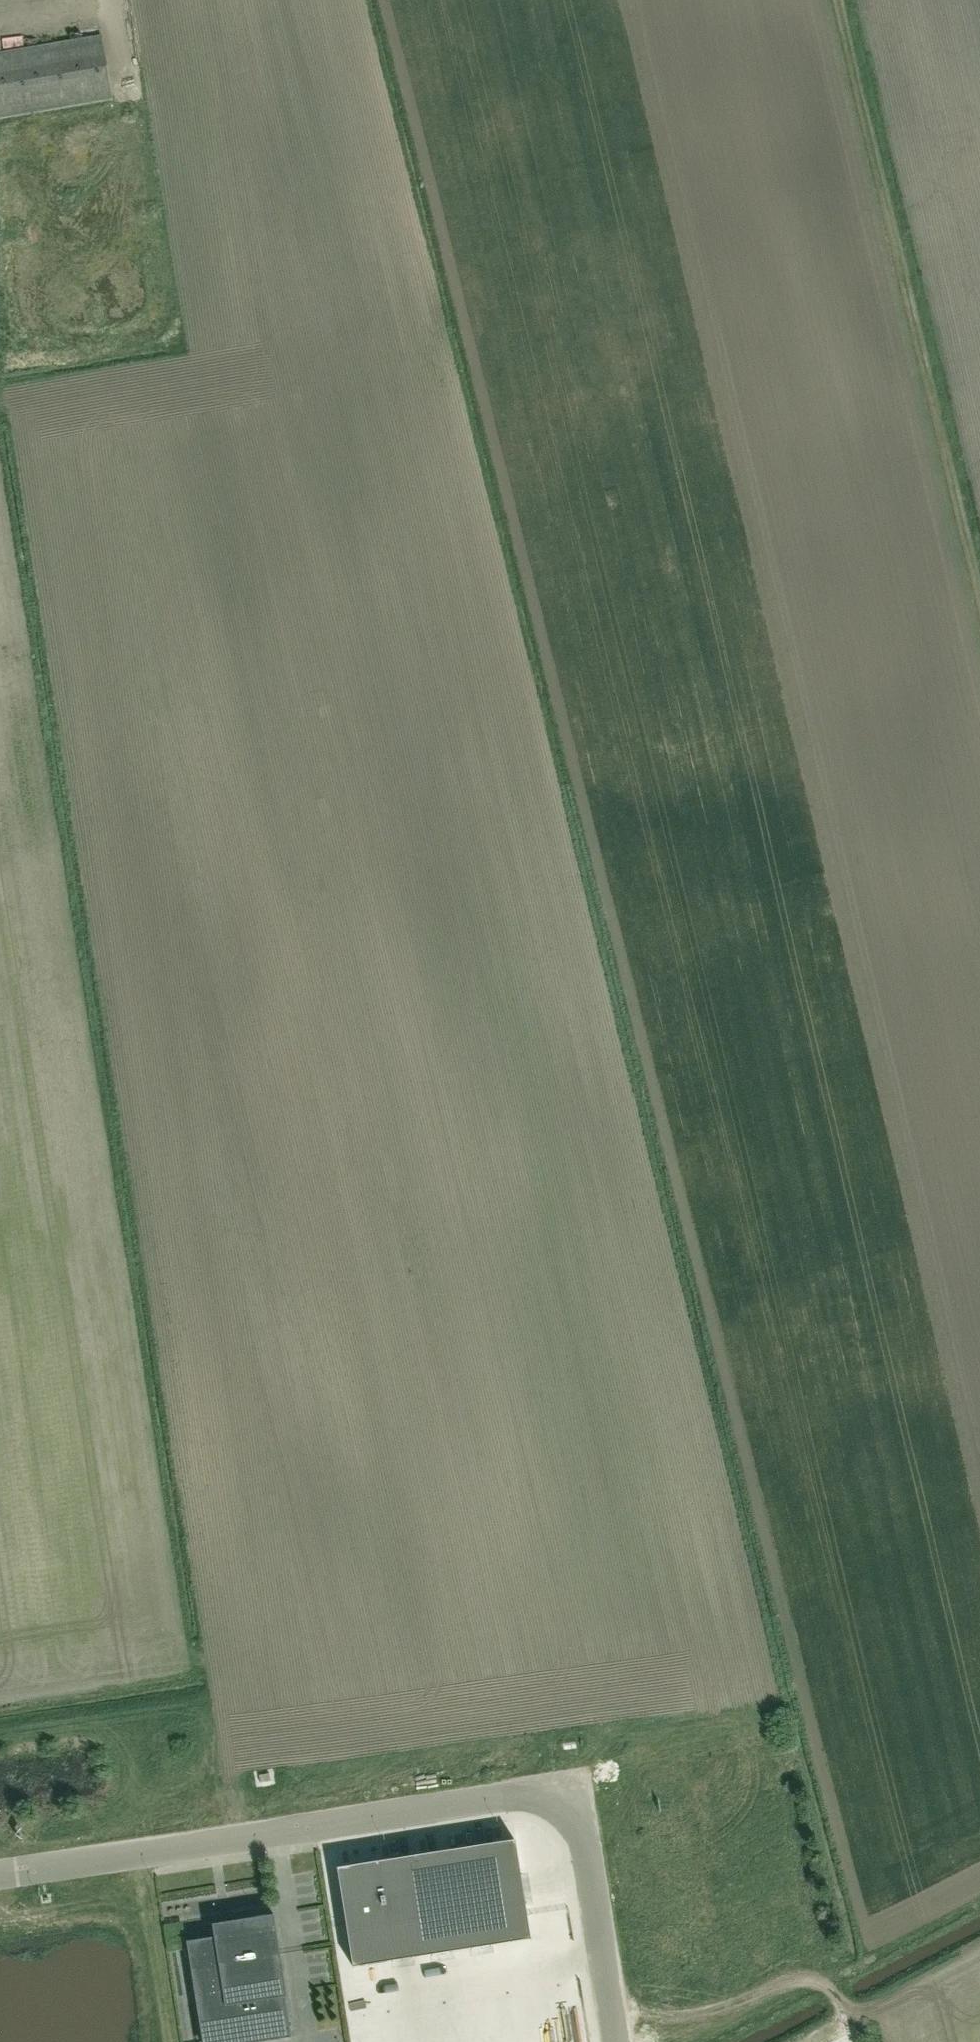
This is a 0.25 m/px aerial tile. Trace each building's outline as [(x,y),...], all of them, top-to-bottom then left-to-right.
[(112,102),(101,38),(0,54),(0,120),(112,102)] [(514,1840),(336,1869),(352,1968),(530,1939),(514,1840)] [(184,1949),(185,1958),(191,1957),(205,2041),(248,2041),(288,2036),(288,2037),(291,2037),(272,1918),(274,1918),(274,1915),(231,1921),(233,1934),(186,1942),(187,1945),(189,1944),(190,1948),(184,1949)]
